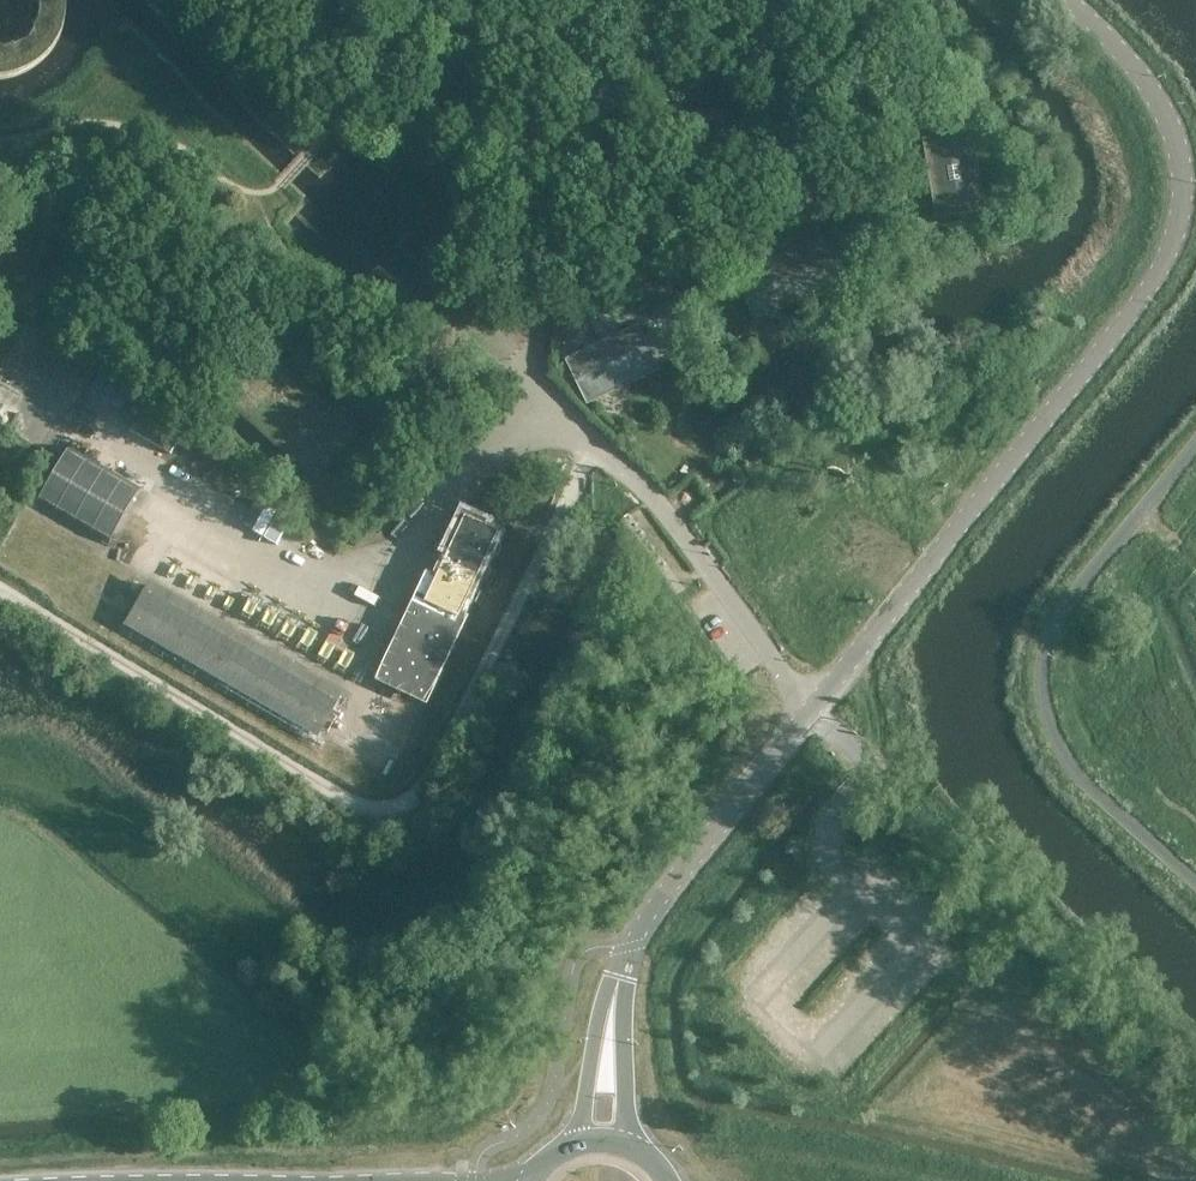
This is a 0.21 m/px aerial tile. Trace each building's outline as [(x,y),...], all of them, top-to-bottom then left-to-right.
[(59,4),(59,0),(0,0),(0,72),(3,71),(15,68),(28,61),(38,53),(47,42),(54,31),(57,19),(59,6),(59,4)] [(972,133),(925,141),(938,218),(985,210),(972,133)] [(637,327),(568,361),(588,404),(658,370),(637,327)] [(266,348),(221,398),(315,482),(337,458),(332,454),(356,428),(266,348)] [(44,510),(108,545),(134,498),(71,463),(44,510)] [(429,601),(421,598),(383,680),(426,700),(465,618),(462,617),(501,535),(467,519),(429,601)] [(152,587),(126,629),(320,741),(345,698),(152,587)]
